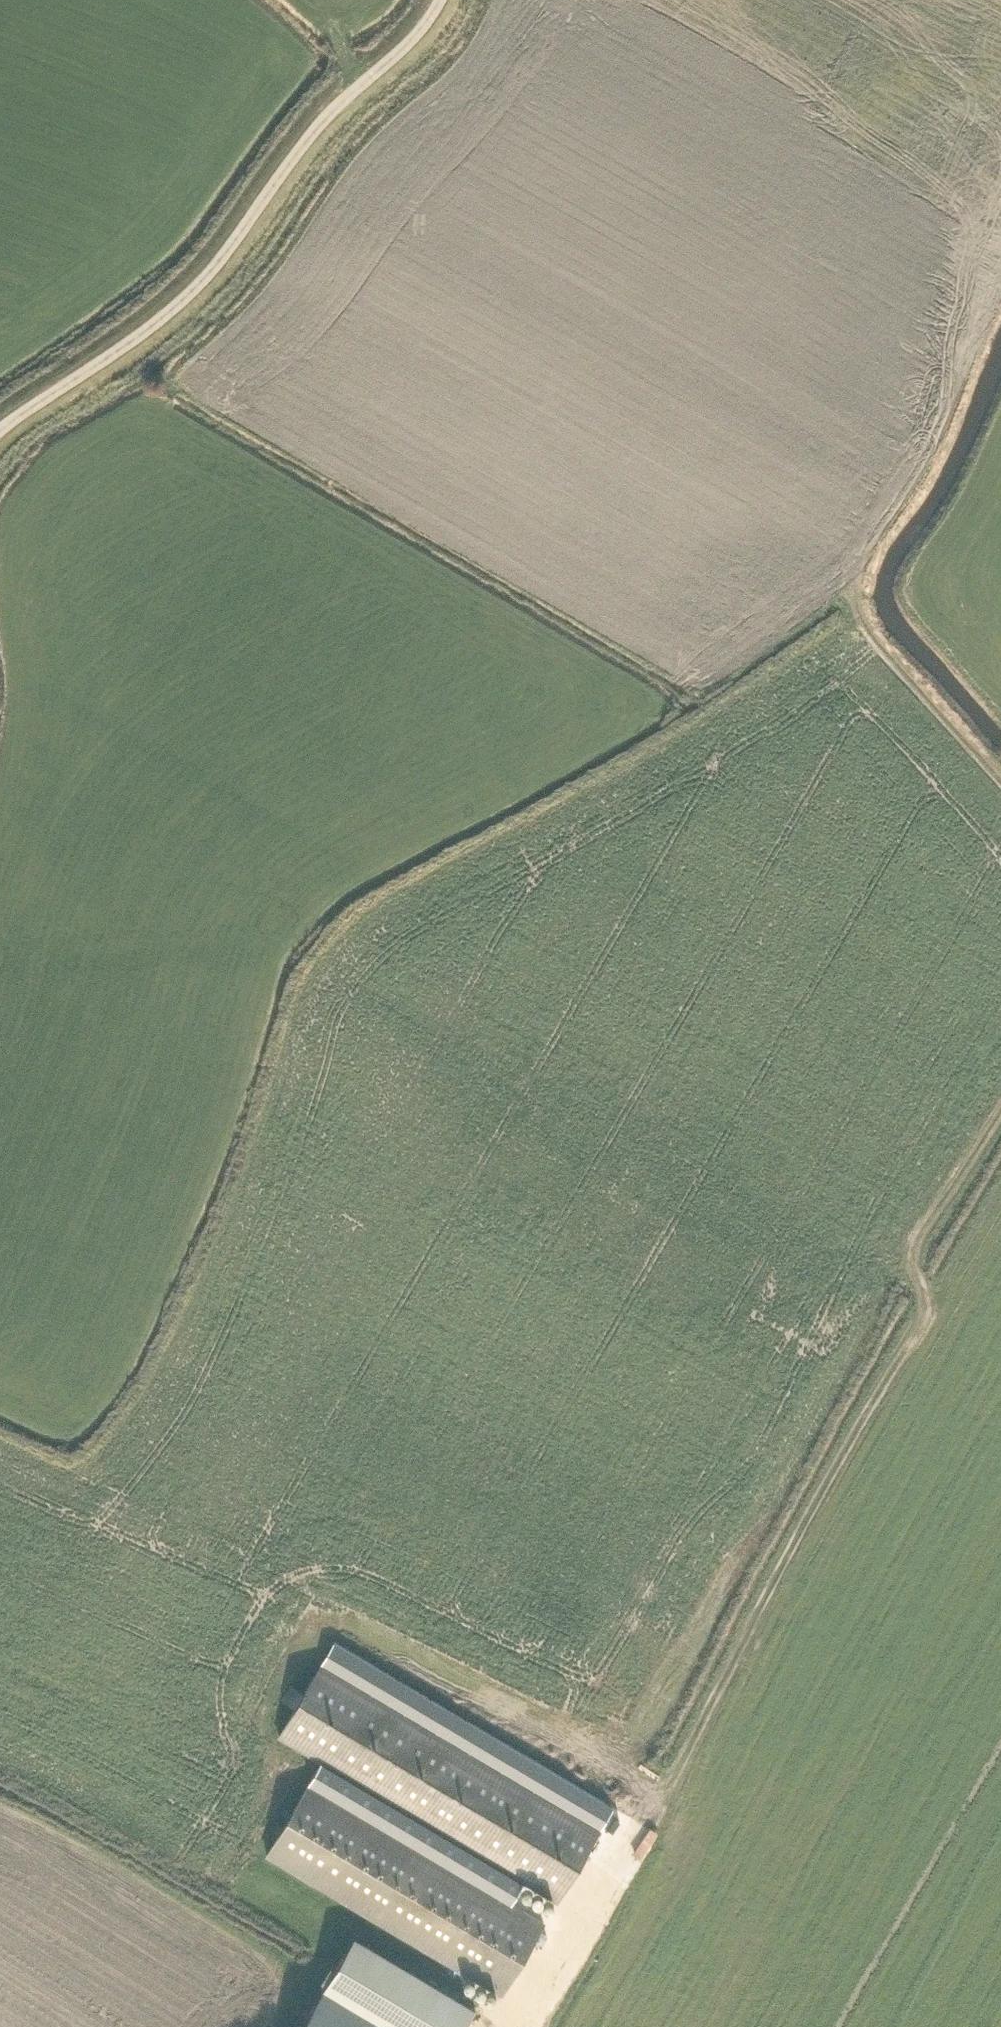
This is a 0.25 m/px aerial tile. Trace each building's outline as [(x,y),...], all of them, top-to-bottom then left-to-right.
[(522,1879),(557,1899),(599,1828),(613,1804),(335,1640),(321,1664),(279,1735),(322,1761),(522,1879)] [(509,1901),(522,1879),(322,1761),(309,1783),(267,1854),(502,1993),(544,1922),(509,1901)] [(474,2006),(353,1934),(298,2026),(462,2026),(474,2006)]
